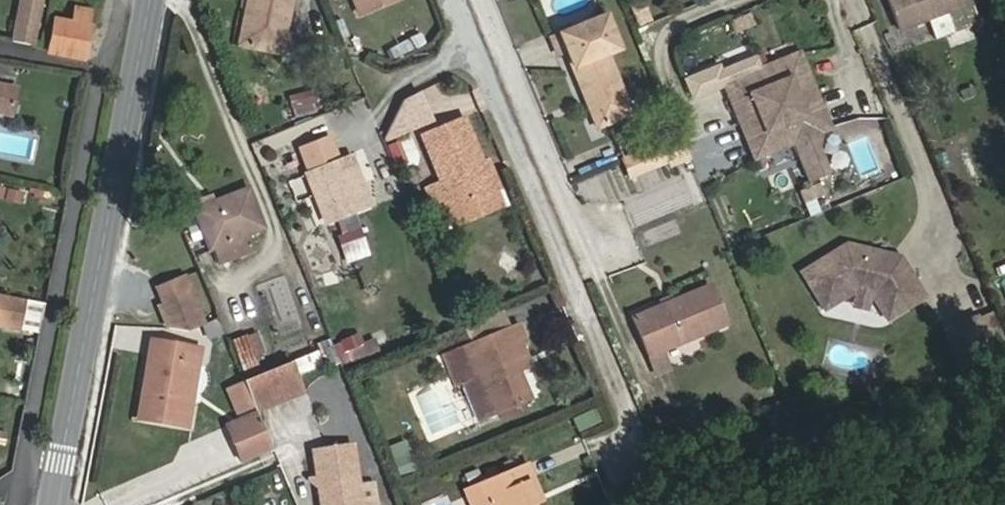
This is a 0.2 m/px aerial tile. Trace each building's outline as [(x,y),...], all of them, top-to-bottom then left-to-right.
[(235,60),(277,64),(286,0),(245,0),(235,60)] [(354,10),(380,0),(350,0),(354,10)] [(885,4),(899,41),(929,30),(971,13),(965,0),(894,0),(885,4)] [(629,10),(638,26),(651,19),(642,3),(629,10)] [(21,6),(11,56),(31,60),(42,10),(21,6)] [(732,19),(738,32),(754,25),(748,12),(732,19)] [(936,48),(978,31),(971,13),(929,30),(936,48)] [(57,30),(50,64),(81,70),(91,21),(78,19),(75,34),(57,30)] [(609,58),(603,44),(616,38),(607,19),(562,38),(570,56),(601,130),(633,116),(609,58)] [(570,56),(562,38),(551,43),(559,61),(570,56)] [(622,53),(616,38),(603,44),(609,58),(622,53)] [(730,71),(733,79),(760,68),(755,55),(734,63),(730,71)] [(824,119),(802,65),(787,58),(733,79),(731,80),(725,93),(749,151),(762,155),(790,144),(818,132),(824,119)] [(698,74),(695,80),(697,85),(704,87),(708,86),(711,79),(709,74),(703,72),(698,74)] [(315,92),(289,94),(290,117),(317,115),(315,92)] [(21,104),(0,100),(0,126),(17,129),(21,104)] [(487,188),(474,161),(453,118),(413,135),(432,180),(417,187),(433,220),(449,213),(446,208),(487,188)] [(812,151),(818,132),(790,144),(804,178),(821,171),(812,151)] [(632,173),(667,157),(670,164),(687,156),(678,134),(623,158),(632,173)] [(291,159),(300,181),(333,167),(324,145),(291,159)] [(499,198),(480,158),(474,161),(487,188),(446,208),(449,213),(452,220),(499,198)] [(321,230),(367,212),(344,162),(333,167),(300,181),(321,230)] [(800,191),(805,203),(824,195),(819,184),(800,191)] [(188,222),(206,267),(262,242),(242,198),(188,222)] [(340,260),(359,252),(353,237),(334,244),(340,260)] [(896,317),(929,295),(904,258),(848,248),(806,276),(830,312),(861,292),(881,295),(896,317)] [(701,282),(622,318),(641,356),(656,349),(718,321),(701,282)] [(169,343),(180,344),(200,334),(200,333),(179,289),(166,295),(159,325),(169,343)] [(859,307),(879,310),(881,295),(861,292),(859,307)] [(26,310),(0,305),(0,336),(20,340),(26,310)] [(527,399),(517,378),(512,367),(525,362),(516,343),(520,341),(513,326),(444,354),(458,388),(468,384),(482,378),(496,413),(527,399)] [(205,346),(218,341),(212,328),(200,333),(200,334),(205,346)] [(372,335),(340,345),(346,363),(378,353),(372,335)] [(255,384),(244,358),(250,356),(243,340),(221,349),(239,392),(255,384)] [(648,371),(663,364),(656,349),(641,356),(648,371)] [(193,366),(193,365),(149,358),(139,411),(150,413),(145,436),(184,444),(189,416),(182,415),(187,386),(195,387),(198,367),(193,366)] [(517,378),(530,372),(525,362),(512,367),(517,378)] [(255,384),(239,392),(252,421),(299,400),(285,371),(255,384)] [(468,384),(482,418),(496,413),(482,378),(468,384)] [(189,416),(195,387),(187,386),(182,415),(189,416)] [(229,448),(258,435),(252,421),(223,434),(229,448)] [(268,457),(258,435),(229,448),(238,471),(268,457)] [(342,449),(304,455),(312,504),(352,504),(349,488),(342,449)] [(411,474),(404,458),(389,464),(396,480),(411,474)] [(551,459),(532,459),(532,473),(552,472),(551,459)] [(524,466),(475,486),(483,504),(535,504),(526,486),(532,483),(524,466)] [(364,486),(349,488),(352,504),(367,504),(364,486)] [(461,492),(466,504),(483,504),(475,486),(461,492)]
